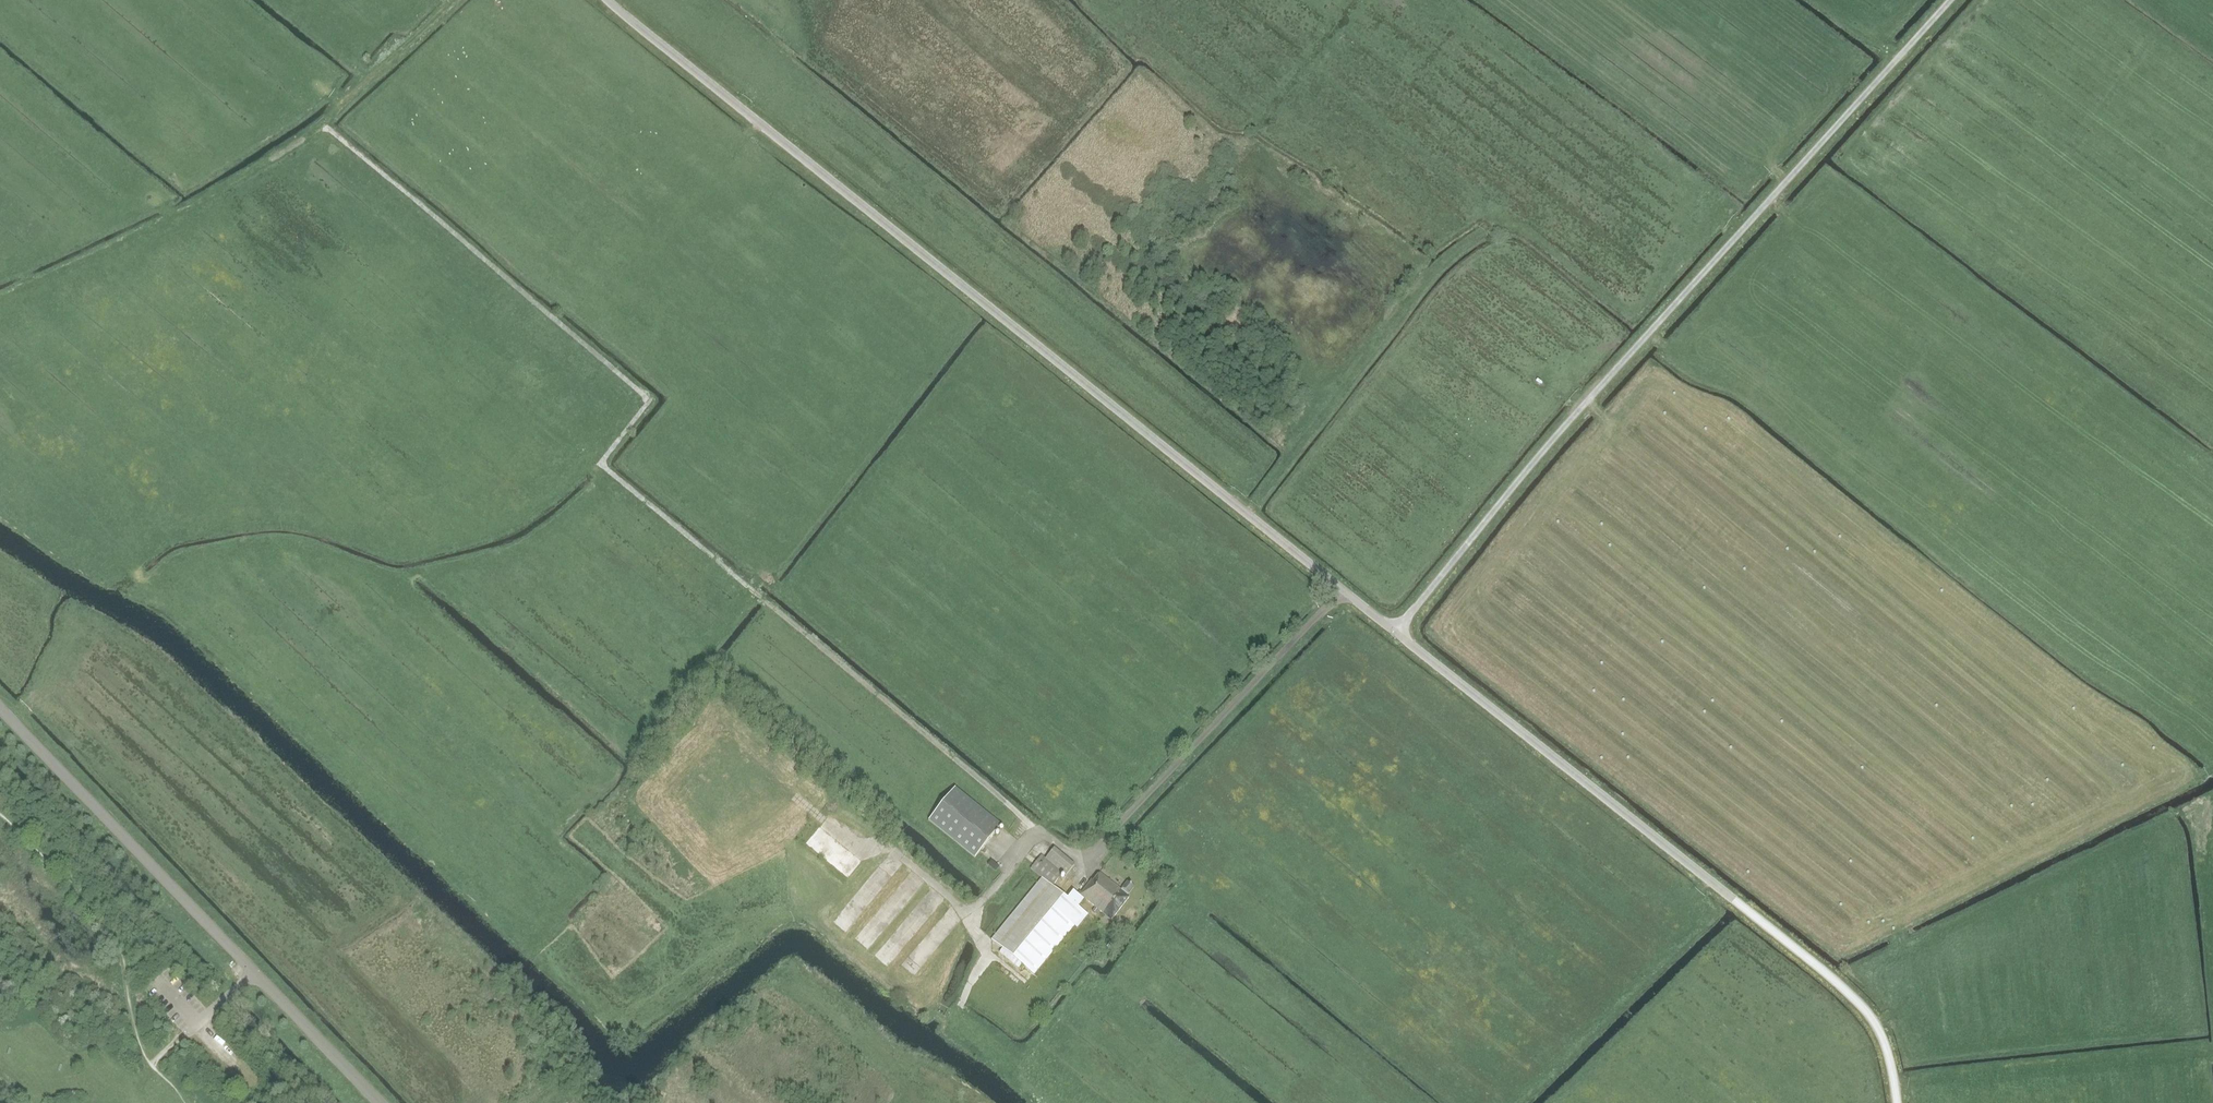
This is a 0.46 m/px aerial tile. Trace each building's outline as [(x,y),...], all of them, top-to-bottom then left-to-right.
[(976,858),(1002,827),(1003,826),(957,788),(930,821),(976,858)] [(820,827),(806,844),(848,878),(862,862),(820,827)] [(993,941),(1035,975),(1052,954),(1059,960),(1075,940),(1068,934),(1085,914),(1079,908),(1084,902),(1074,893),(1069,899),(1053,887),(1064,874),(1067,877),(1075,866),(1055,850),(1047,860),(1042,856),(1032,870),(1043,879),(993,941)] [(991,860),(987,865),(996,872),(999,867),(991,860)] [(1094,881),(1081,897),(1095,907),(1100,911),(1112,921),(1131,898),(1101,875),(1096,882),(1094,881)] [(1121,888),(1129,894),(1134,887),(1127,881),(1121,888)]
